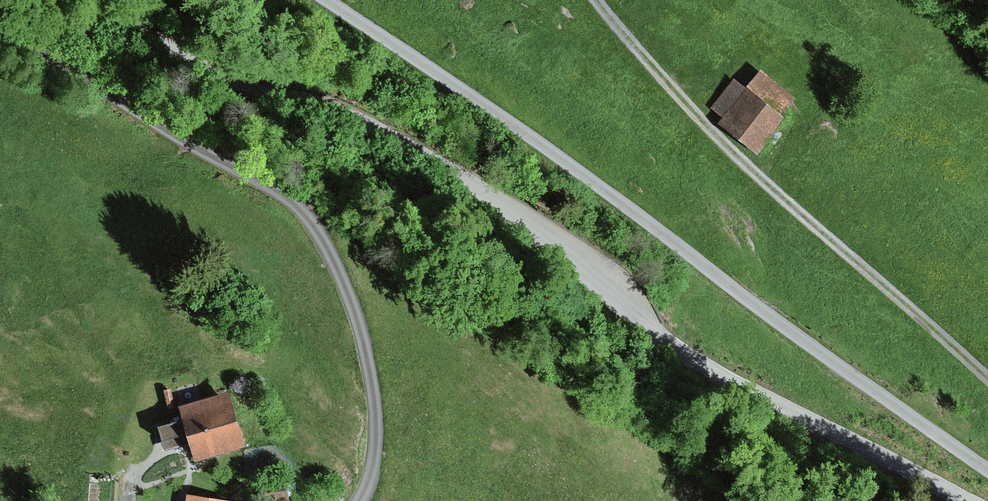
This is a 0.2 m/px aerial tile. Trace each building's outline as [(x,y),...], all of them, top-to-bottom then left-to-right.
[(759,71),(746,88),(780,115),(794,98),(759,71)] [(746,88),(733,79),(711,108),(723,118),(718,125),(757,155),(784,118),(780,115),(746,88)] [(225,396),(179,410),(183,422),(189,445),(195,463),(241,449),(225,396)] [(260,486),(262,500),(288,500),(286,483),(260,486)]
